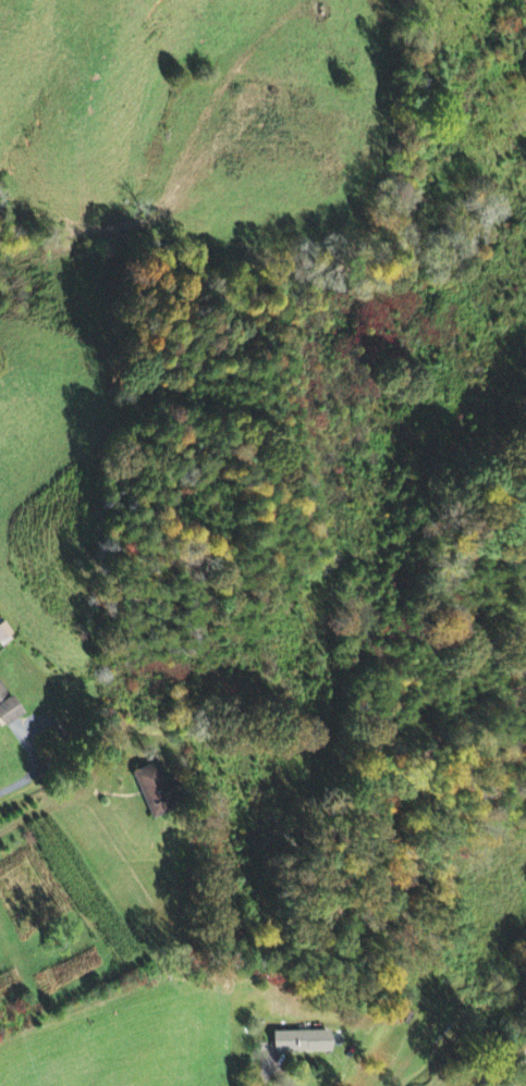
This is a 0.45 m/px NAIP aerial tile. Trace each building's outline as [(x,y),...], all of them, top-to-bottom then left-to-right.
[(5,623),(0,626),(0,644),(13,636),(5,623)] [(1,729),(21,716),(0,686),(0,728),(1,729)] [(133,774),(150,821),(174,812),(172,805),(182,801),(174,779),(163,783),(157,765),(133,774)] [(272,1034),(272,1055),(329,1054),(329,1033),(272,1034)]
